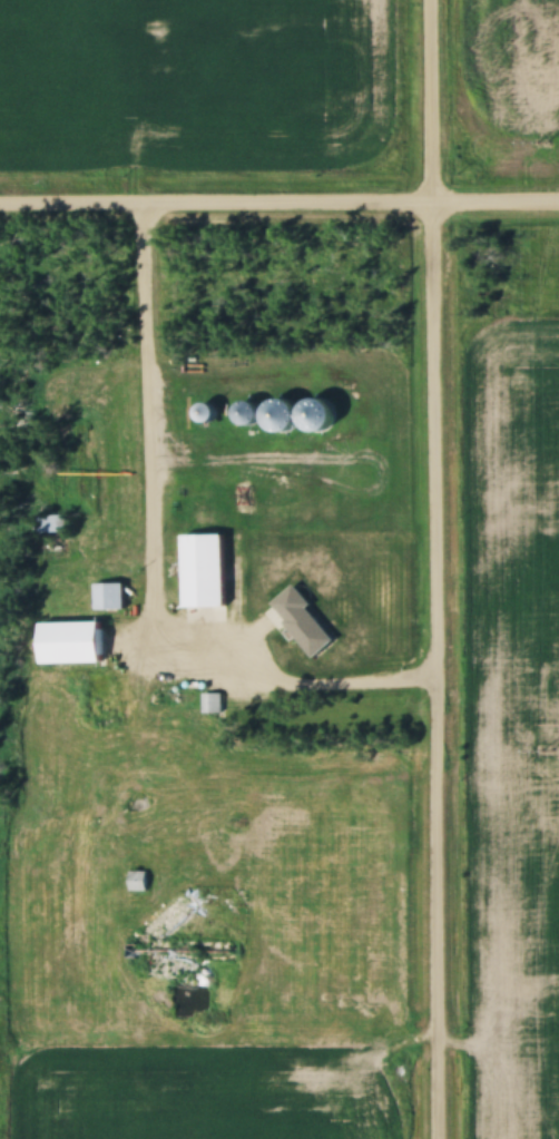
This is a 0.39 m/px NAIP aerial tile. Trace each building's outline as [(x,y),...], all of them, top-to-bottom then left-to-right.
[(238,405),(238,425),(257,425),(257,405),(238,405)] [(214,422),(213,406),(198,407),(199,423),(214,422)] [(35,517),(35,534),(65,533),(65,516),(35,517)] [(184,536),(184,607),(224,607),(224,536),(184,536)] [(124,611),(124,584),(95,584),(95,611),(124,611)] [(41,665),(101,665),(101,624),(41,624),(41,665)] [(221,694),(203,694),(203,713),(221,713),(221,694)] [(129,891),(146,891),(146,871),(129,871),(129,891)]
